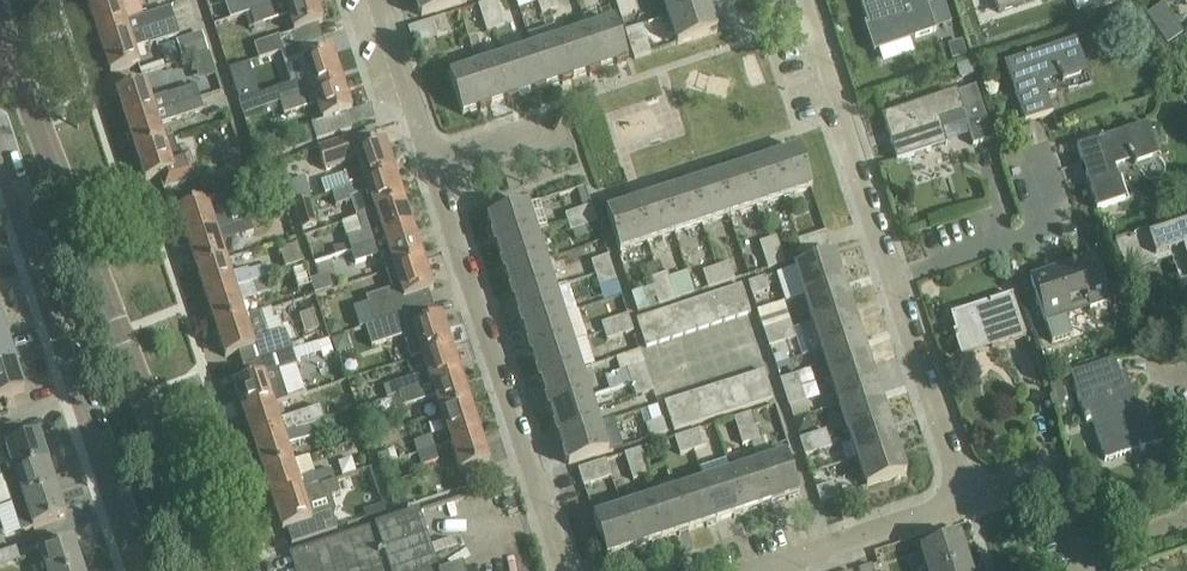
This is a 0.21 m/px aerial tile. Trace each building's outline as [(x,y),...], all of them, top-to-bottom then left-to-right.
[(91,15),(120,6),(138,0),(86,0),(91,15)] [(291,0),(236,0),(225,4),(230,21),(250,14),(249,14),(291,0)] [(300,30),(323,23),(315,0),(291,0),(249,14),(250,14),(254,26),(287,15),(293,33),(300,30)] [(461,3),(460,0),(416,0),(421,17),(461,4),(461,3)] [(504,26),(495,0),(494,0),(486,3),(495,29),(504,26)] [(549,11),(546,0),(515,0),(517,6),(518,6),(518,9),(538,2),(541,14),(549,11)] [(556,0),(546,0),(549,11),(558,8),(556,0)] [(637,11),(633,0),(630,0),(616,5),(620,17),(637,11)] [(707,0),(663,0),(668,17),(708,4),(707,0)] [(869,25),(867,25),(867,24),(865,25),(874,52),(915,38),(936,31),(936,29),(952,24),(944,0),(943,0),(928,5),(926,0),(861,0),(869,25)] [(998,13),(1035,0),(994,0),(998,13)] [(1090,3),(1094,12),(1112,6),(1110,0),(1099,0),(1090,3)] [(1166,44),(1183,33),(1162,2),(1145,14),(1166,44)] [(487,32),(495,29),(486,3),(478,5),(487,32)] [(708,4),(668,17),(677,44),(717,32),(708,4)] [(170,8),(125,22),(120,6),(91,15),(101,44),(174,20),(170,8)] [(445,17),(431,21),(437,38),(450,33),(445,17)] [(150,45),(179,36),(174,20),(101,44),(110,74),(139,64),(134,49),(150,44),(150,45)] [(587,30),(600,70),(628,61),(615,21),(587,30)] [(572,79),(600,70),(587,30),(559,40),(572,79)] [(184,59),(207,51),(202,34),(178,42),(184,59)] [(278,54),(284,52),(279,37),(254,45),(259,61),(268,58),(278,54)] [(284,52),(278,54),(268,58),(278,89),(247,99),(251,112),(279,103),(342,82),(332,53),(329,54),(324,39),(284,52)] [(544,88),(572,79),(559,40),(531,49),(544,88)] [(651,53),(651,52),(647,40),(630,45),(634,59),(651,53)] [(962,41),(948,45),(952,59),(967,55),(962,41)] [(1060,77),(1065,82),(1064,80),(1080,74),(1070,44),(1076,42),(1076,41),(1030,56),(1030,55),(1024,57),(1025,58),(1004,65),(1024,124),(1053,115),(1052,114),(1050,114),(1040,83),(1060,77)] [(517,97),(544,88),(531,49),(504,57),(517,97)] [(490,106),(517,97),(504,57),(477,66),(490,106)] [(462,115),(490,106),(477,66),(449,75),(462,115)] [(352,112),(342,82),(279,103),(283,116),(317,105),(322,121),(311,124),(317,141),(351,130),(346,114),(352,112)] [(196,86),(151,100),(146,83),(116,93),(126,122),(200,98),(196,86)] [(881,115),(897,161),(931,150),(928,140),(943,135),(946,145),(947,144),(939,120),(962,113),(973,145),(993,139),(976,87),(881,115)] [(204,111),(200,99),(200,98),(126,122),(136,152),(165,143),(159,125),(204,111)] [(1097,210),(1120,203),(1125,201),(1114,166),(1133,160),(1136,165),(1138,165),(1137,163),(1153,157),(1143,126),(1076,148),(1097,210)] [(375,131),(318,149),(325,171),(355,162),(357,170),(321,182),(325,196),(331,194),(331,193),(394,172),(385,143),(379,145),(375,131)] [(198,179),(189,153),(179,156),(174,140),(165,143),(136,152),(145,181),(159,177),(164,191),(198,179)] [(799,149),(771,158),(785,198),(812,189),(799,149)] [(222,156),(226,167),(241,163),(237,151),(222,156)] [(771,158),(744,167),(757,207),(785,198),(771,158)] [(744,167),(716,176),(729,216),(757,207),(744,167)] [(394,172),(331,193),(331,194),(332,193),(336,206),(352,201),(357,216),(403,200),(394,172)] [(716,176),(689,185),(702,225),(729,216),(716,176)] [(304,179),(287,184),(294,205),(309,201),(311,200),(304,179)] [(689,185),(661,194),(674,234),(702,225),(689,185)] [(661,194),(634,203),(647,243),(674,234),(661,194)] [(335,255),(413,230),(403,200),(357,216),(358,218),(342,223),(348,243),(333,248),(335,255)] [(245,208),(213,218),(207,201),(178,211),(187,239),(249,219),(245,208)] [(302,231),(317,226),(309,201),(294,205),(302,231)] [(634,203),(606,212),(620,252),(647,243),(634,203)] [(536,232),(528,206),(527,205),(488,218),(497,245),(536,232)] [(594,214),(591,206),(565,215),(568,222),(594,214)] [(568,222),(571,232),(597,223),(594,214),(568,222)] [(221,244),(254,234),(249,219),(187,239),(197,268),(226,259),(221,244)] [(1149,236),(1148,233),(1115,244),(1126,275),(1172,260),(1180,284),(1186,282),(1186,223),(1149,236)] [(387,270),(423,259),(413,230),(335,255),(336,256),(351,251),(355,264),(382,255),(387,270)] [(832,249),(832,248),(826,231),(798,241),(804,258),(832,249)] [(545,260),(536,232),(497,245),(506,273),(545,260)] [(785,264),(785,263),(776,237),(767,240),(776,267),(785,264)] [(768,269),(776,267),(767,240),(759,243),(768,269)] [(285,268),(303,262),(297,245),(280,251),(285,268)] [(843,282),(834,256),(834,255),(794,268),(803,296),(843,282)] [(595,274),(612,269),(608,256),(591,262),(595,274)] [(1032,276),(1030,277),(1046,324),(1052,343),(1072,336),(1064,312),(1088,304),(1090,310),(1109,303),(1108,299),(1116,296),(1111,281),(1103,283),(1094,256),(1057,268),(1058,271),(1033,279),(1032,276)] [(248,270),(231,275),(226,259),(197,268),(206,297),(236,288),(251,283),(273,275),(270,265),(248,271),(248,270)] [(365,327),(402,315),(398,302),(433,290),(423,259),(387,270),(393,289),(366,298),(368,304),(353,308),(360,329),(365,327)] [(515,300),(554,287),(545,260),(506,273),(515,300)] [(735,280),(729,263),(715,268),(721,285),(735,280)] [(654,265),(646,267),(658,305),(666,302),(654,265)] [(708,289),(721,285),(715,268),(703,272),(708,289)] [(617,282),(612,269),(595,274),(600,288),(617,282)] [(675,299),(667,273),(658,276),(666,302),(675,299)] [(251,283),(255,296),(273,290),(270,278),(274,276),(273,275),(251,283)] [(770,291),(765,278),(765,277),(748,283),(753,297),(770,291)] [(852,310),(843,283),(843,282),(803,296),(812,323),(852,310)] [(751,313),(742,285),(724,291),(733,319),(751,313)] [(524,328),(563,315),(555,288),(554,287),(515,300),(524,328)] [(215,327),(245,317),(236,288),(206,297),(215,327)] [(724,291),(711,295),(721,323),(733,319),(724,291)] [(721,323),(711,295),(699,299),(708,327),(721,323)] [(952,315),(950,315),(956,331),(953,332),(961,359),(963,358),(961,354),(982,348),(981,346),(990,344),(992,348),(1026,338),(1012,296),(1013,296),(1013,295),(980,305),(981,306),(952,316),(952,315)] [(699,299),(686,303),(696,331),(708,327),(699,299)] [(686,303),(674,307),(683,336),(696,331),(686,303)] [(674,307),(662,311),(671,340),(683,336),(674,307)] [(292,351),(292,350),(287,336),(285,337),(279,318),(274,320),(271,309),(245,317),(215,327),(226,357),(239,353),(243,367),(292,351)] [(861,337),(852,311),(852,310),(812,323),(821,351),(861,337)] [(662,311),(649,316),(658,344),(671,340),(662,312),(662,311)] [(442,317),(415,326),(413,327),(408,313),(402,315),(365,327),(372,347),(404,337),(411,359),(424,355),(451,346),(442,317)] [(572,342),(563,315),(524,328),(533,355),(572,342)] [(604,332),(631,323),(628,315),(601,324),(604,332)] [(649,316),(637,320),(646,348),(658,344),(649,316)] [(766,338),(793,329),(790,321),(764,330),(766,338)] [(607,341),(633,332),(631,323),(604,332),(607,341)] [(769,346),(795,337),(793,329),(766,338),(769,346)] [(16,363),(6,335),(0,337),(0,368),(16,363)] [(870,365),(861,338),(861,337),(821,351),(830,378),(870,365)] [(581,370),(573,343),(572,342),(533,355),(542,383),(581,370)] [(398,395),(461,375),(451,346),(424,355),(430,372),(395,384),(398,395)] [(297,365),(292,351),(243,367),(248,380),(235,385),(244,414),(274,404),(288,399),(279,371),(297,365)] [(1155,444),(1145,413),(1134,416),(1132,408),(1136,407),(1125,373),(1119,375),(1115,360),(1070,374),(1086,423),(1092,421),(1105,461),(1139,450),(1140,451),(1145,450),(1144,448),(1155,444)] [(25,391),(16,363),(0,368),(0,399),(25,391)] [(644,365),(627,370),(632,384),(649,378),(644,365)] [(879,392),(870,365),(830,378),(840,405),(879,392)] [(551,410),(590,397),(581,370),(542,383),(551,410)] [(763,370),(749,375),(759,403),(773,399),(763,370)] [(461,375),(398,395),(403,408),(438,396),(444,413),(470,404),(461,375)] [(749,375),(735,380),(745,408),(759,403),(749,375)] [(785,393),(801,388),(797,375),(780,380),(785,393)] [(636,397),(652,392),(653,391),(649,378),(632,384),(636,397)] [(735,380),(721,384),(730,413),(745,408),(735,380)] [(721,384),(707,389),(716,417),(730,413),(721,384)] [(789,407),(806,401),(801,388),(785,393),(789,407)] [(707,389),(693,393),(702,422),(716,417),(707,389)] [(888,420),(879,393),(879,392),(840,405),(849,433),(888,420)] [(693,393),(679,398),(688,426),(688,427),(702,422),(693,393)] [(560,438),(599,425),(590,397),(551,410),(560,438)] [(679,398),(665,402),(674,431),(688,426),(679,398)] [(319,408),(279,421),(274,404),(244,414),(254,443),(323,420),(319,408)] [(453,441),(480,432),(470,404),(444,413),(453,441)] [(752,443),(760,440),(751,413),(743,416),(752,443)] [(743,446),(751,443),(752,443),(743,416),(734,419),(743,446)] [(646,425),(650,438),(650,439),(667,434),(663,419),(646,425)] [(293,462),(287,445),(320,435),(328,430),(325,420),(323,420),(254,443),(263,472),(293,462)] [(897,447),(888,420),(849,433),(858,460),(897,447)] [(0,430),(0,447),(6,445),(25,439),(20,424),(0,430)] [(608,452),(599,425),(560,438),(569,465),(608,452)] [(706,447),(701,430),(701,429),(688,434),(694,451),(706,447)] [(803,448),(829,439),(826,431),(800,439),(803,448)] [(463,472),(467,471),(490,463),(480,432),(453,441),(463,472)] [(48,463),(39,434),(25,439),(6,445),(11,462),(0,465),(0,478),(3,477),(48,463)] [(680,455),(694,451),(688,434),(674,438),(680,455)] [(416,453),(435,447),(431,436),(413,442),(416,453)] [(805,456),(832,447),(829,439),(803,448),(805,456)] [(435,447),(416,453),(421,466),(439,460),(435,447)] [(907,475),(897,447),(858,460),(867,488),(907,475)] [(650,475),(642,449),(633,452),(641,478),(650,475)] [(633,481),(641,478),(633,452),(625,454),(633,481)] [(785,455),(759,464),(772,504),(799,495),(786,455),(785,455)] [(272,500),(335,480),(332,469),(315,474),(309,457),(293,462),(263,472),(272,500)] [(611,477),(606,461),(605,461),(578,470),(584,486),(611,477)] [(12,505),(57,490),(48,463),(3,477),(11,502),(12,505)] [(744,513),(772,504),(759,464),(758,464),(731,473),(744,513)] [(717,521),(744,513),(731,473),(704,482),(717,521)] [(337,529),(331,512),(339,510),(334,495),(340,494),(335,480),(272,500),(283,531),(287,530),(292,544),(337,529)] [(689,530),(717,521),(704,482),(676,491),(689,530)] [(837,497),(833,483),(816,489),(821,502),(837,497)] [(21,532),(43,525),(66,518),(57,490),(12,505),(21,532)] [(689,530),(676,491),(649,500),(661,539),(689,530)] [(634,548),(661,539),(649,500),(621,509),(634,548)] [(607,557),(634,548),(621,509),(593,518),(607,557)] [(419,511),(290,553),(290,555),(295,554),(300,570),(438,570),(419,511)] [(920,550),(927,570),(947,570),(969,564),(960,537),(920,550)] [(83,570),(74,542),(41,553),(47,570),(81,570),(83,570)] [(21,561),(16,547),(0,553),(0,568),(21,561)]
